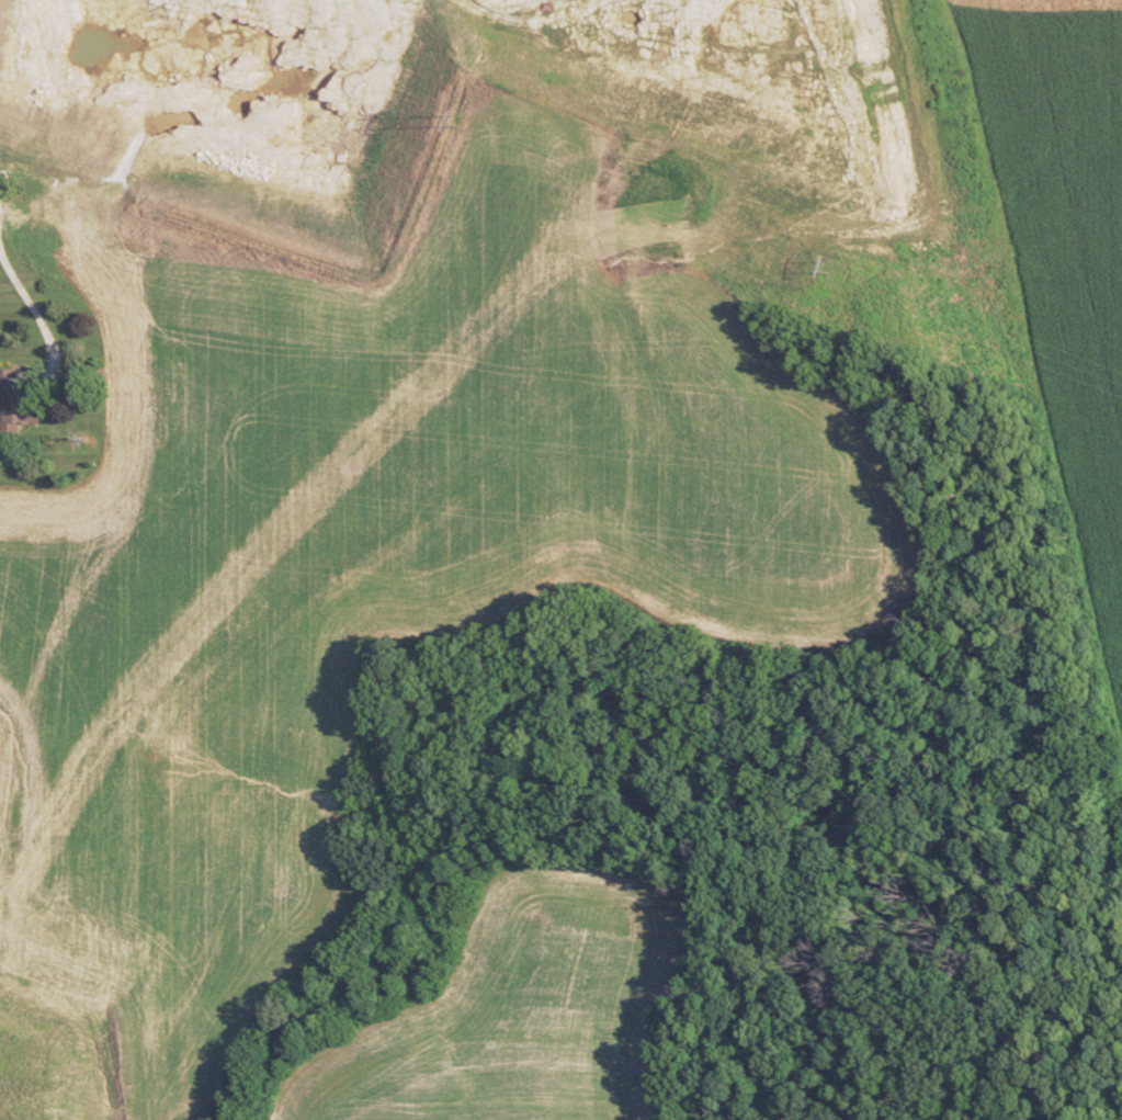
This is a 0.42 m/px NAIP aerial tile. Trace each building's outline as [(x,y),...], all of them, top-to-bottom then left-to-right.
[(13,389),(13,375),(21,375),(21,368),(0,367),(0,391),(7,391),(6,418),(42,418),(43,389),(13,389)]
